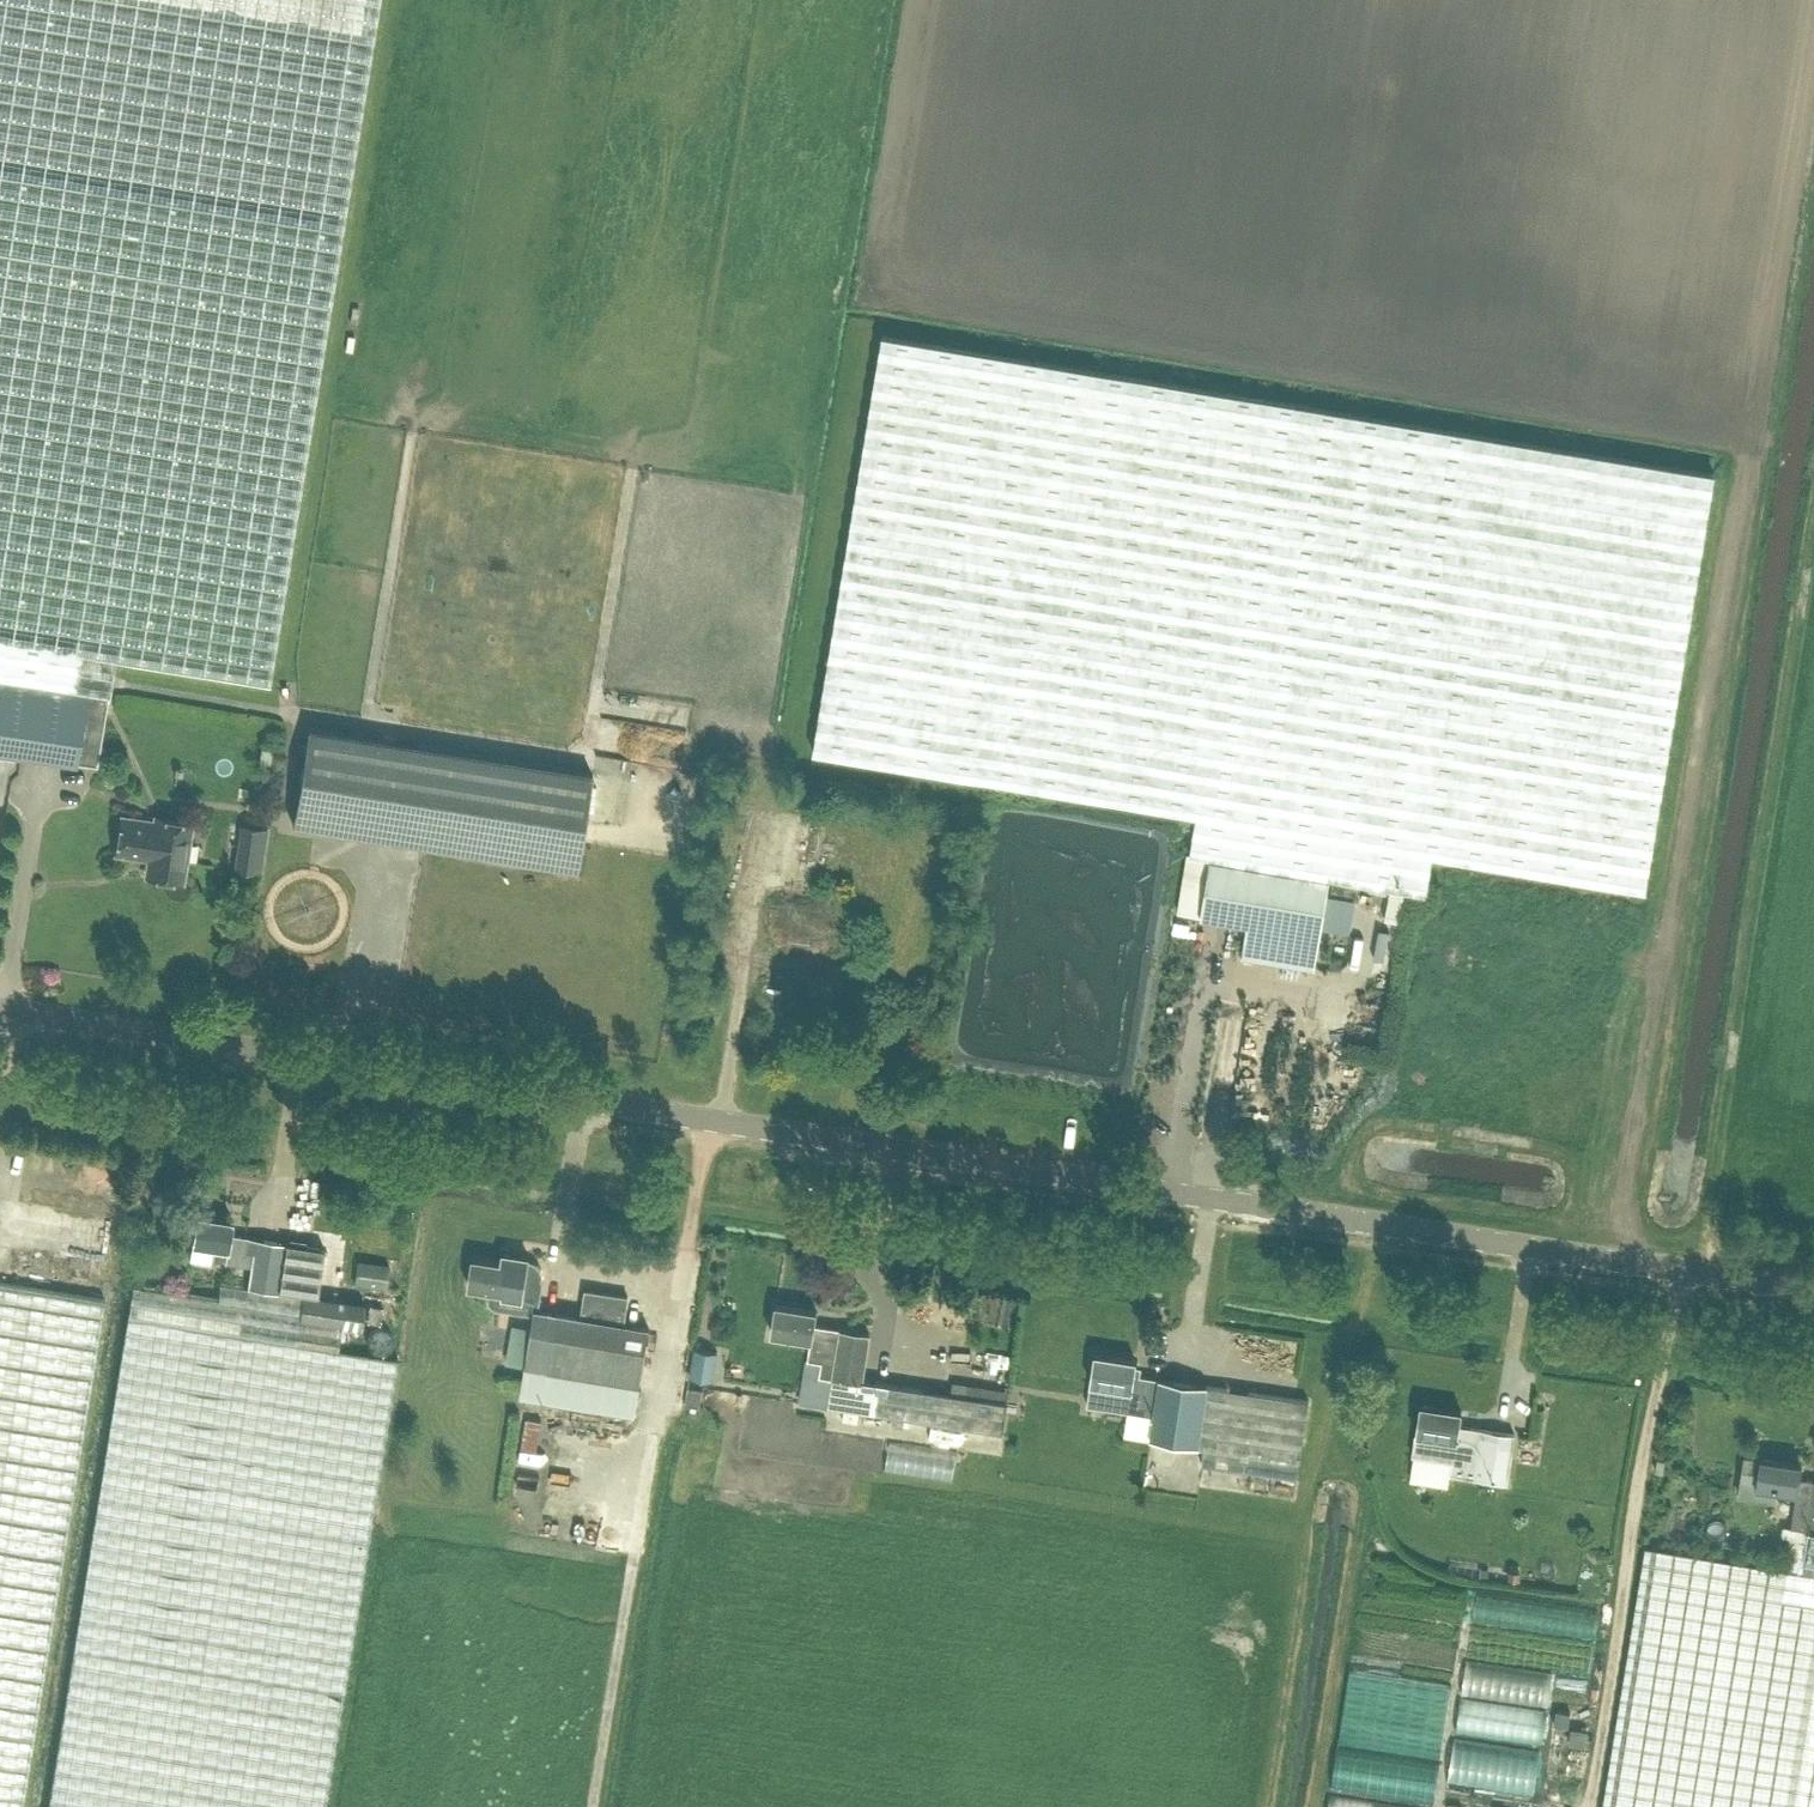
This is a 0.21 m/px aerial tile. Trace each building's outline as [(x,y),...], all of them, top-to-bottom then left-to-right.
[(63,688),(88,692),(87,692),(108,696),(114,658),(267,683),(378,0),(0,0),(0,678),(63,688)] [(1715,471),(883,333),(814,751),(1197,814),(1190,852),(1211,856),(1330,876),(1406,888),(1429,892),(1435,854),(1646,889),(1715,471)] [(63,688),(0,678),(0,751),(76,763),(76,762),(96,766),(108,696),(87,692),(88,692),(63,688)] [(576,869),(592,774),(307,727),(291,823),(576,869)] [(153,821),(121,816),(115,853),(148,858),(145,874),(182,880),(191,823),(154,818),(153,821)] [(236,868),(260,872),(263,853),(239,849),(236,868)] [(1330,876),(1211,856),(1190,852),(1178,910),(1248,921),(1242,954),(1315,967),(1330,876)] [(1356,900),(1359,884),(1334,880),(1332,896),(1356,900)] [(285,1243),(283,1242),(228,1234),(231,1220),(195,1214),(190,1242),(226,1247),(240,1249),(234,1284),(248,1286),(277,1291),(285,1243)] [(283,1241),(283,1242),(285,1243),(277,1291),(248,1286),(246,1303),(218,1298),(133,1284),(104,1460),(47,1806),(326,1806),(387,1435),(399,1358),(339,1349),(343,1323),(339,1323),(344,1292),(316,1288),(322,1248),(283,1241)] [(539,1264),(534,1261),(529,1259),(529,1256),(504,1252),(502,1261),(473,1257),(469,1285),(489,1288),(488,1295),(489,1301),(492,1306),(497,1309),(511,1311),(534,1315),(522,1393),(635,1411),(649,1328),(624,1324),(628,1296),(586,1289),(581,1317),(539,1310),(544,1280),(543,1280),(544,1274),(542,1269),(539,1264)] [(355,1282),(388,1287),(391,1267),(359,1261),(355,1282)] [(75,1487),(105,1298),(0,1282),(0,1806),(24,1806),(75,1487)] [(248,1286),(234,1284),(221,1282),(218,1298),(246,1303),(248,1286)] [(373,1304),(370,1319),(382,1321),(385,1306),(373,1304)] [(820,1375),(833,1377),(862,1382),(863,1379),(870,1333),(815,1324),(817,1310),(777,1304),(772,1332),(813,1338),(810,1358),(822,1360),(820,1375)] [(714,1380),(719,1351),(694,1347),(690,1376),(714,1380)] [(1155,1395),(1151,1426),(1149,1436),(1151,1436),(1195,1444),(1205,1384),(1158,1378),(1134,1374),(1136,1359),(1095,1353),(1091,1380),(1089,1401),(1127,1408),(1131,1391),(1155,1395)] [(1008,1401),(863,1379),(862,1382),(833,1377),(828,1405),(1003,1432),(1008,1401)] [(1308,1401),(1205,1384),(1195,1444),(1192,1461),(1295,1477),(1301,1443),(1308,1401)] [(688,1387),(686,1403),(699,1405),(702,1389),(688,1387)] [(1458,1437),(1484,1441),(1478,1477),(1508,1482),(1515,1433),(1460,1424),(1462,1410),(1421,1403),(1417,1431),(1417,1432),(1416,1432),(1413,1454),(1454,1460),(1458,1437)] [(1758,1477),(1743,1474),(1740,1493),(1776,1499),(1778,1487),(1798,1491),(1792,1525),(1809,1528),(1813,1529),(1813,1479),(1800,1477),(1802,1463),(1762,1456),(1758,1477)] [(1657,1470),(1664,1471),(1666,1460),(1659,1458),(1657,1470)] [(1809,1528),(1802,1571),(1646,1545),(1603,1806),(1813,1806),(1813,1529),(1809,1528)] [(1556,1709),(1554,1723),(1569,1726),(1571,1712),(1556,1709)] [(1571,1728),(1569,1743),(1587,1745),(1588,1729),(1571,1728)]
